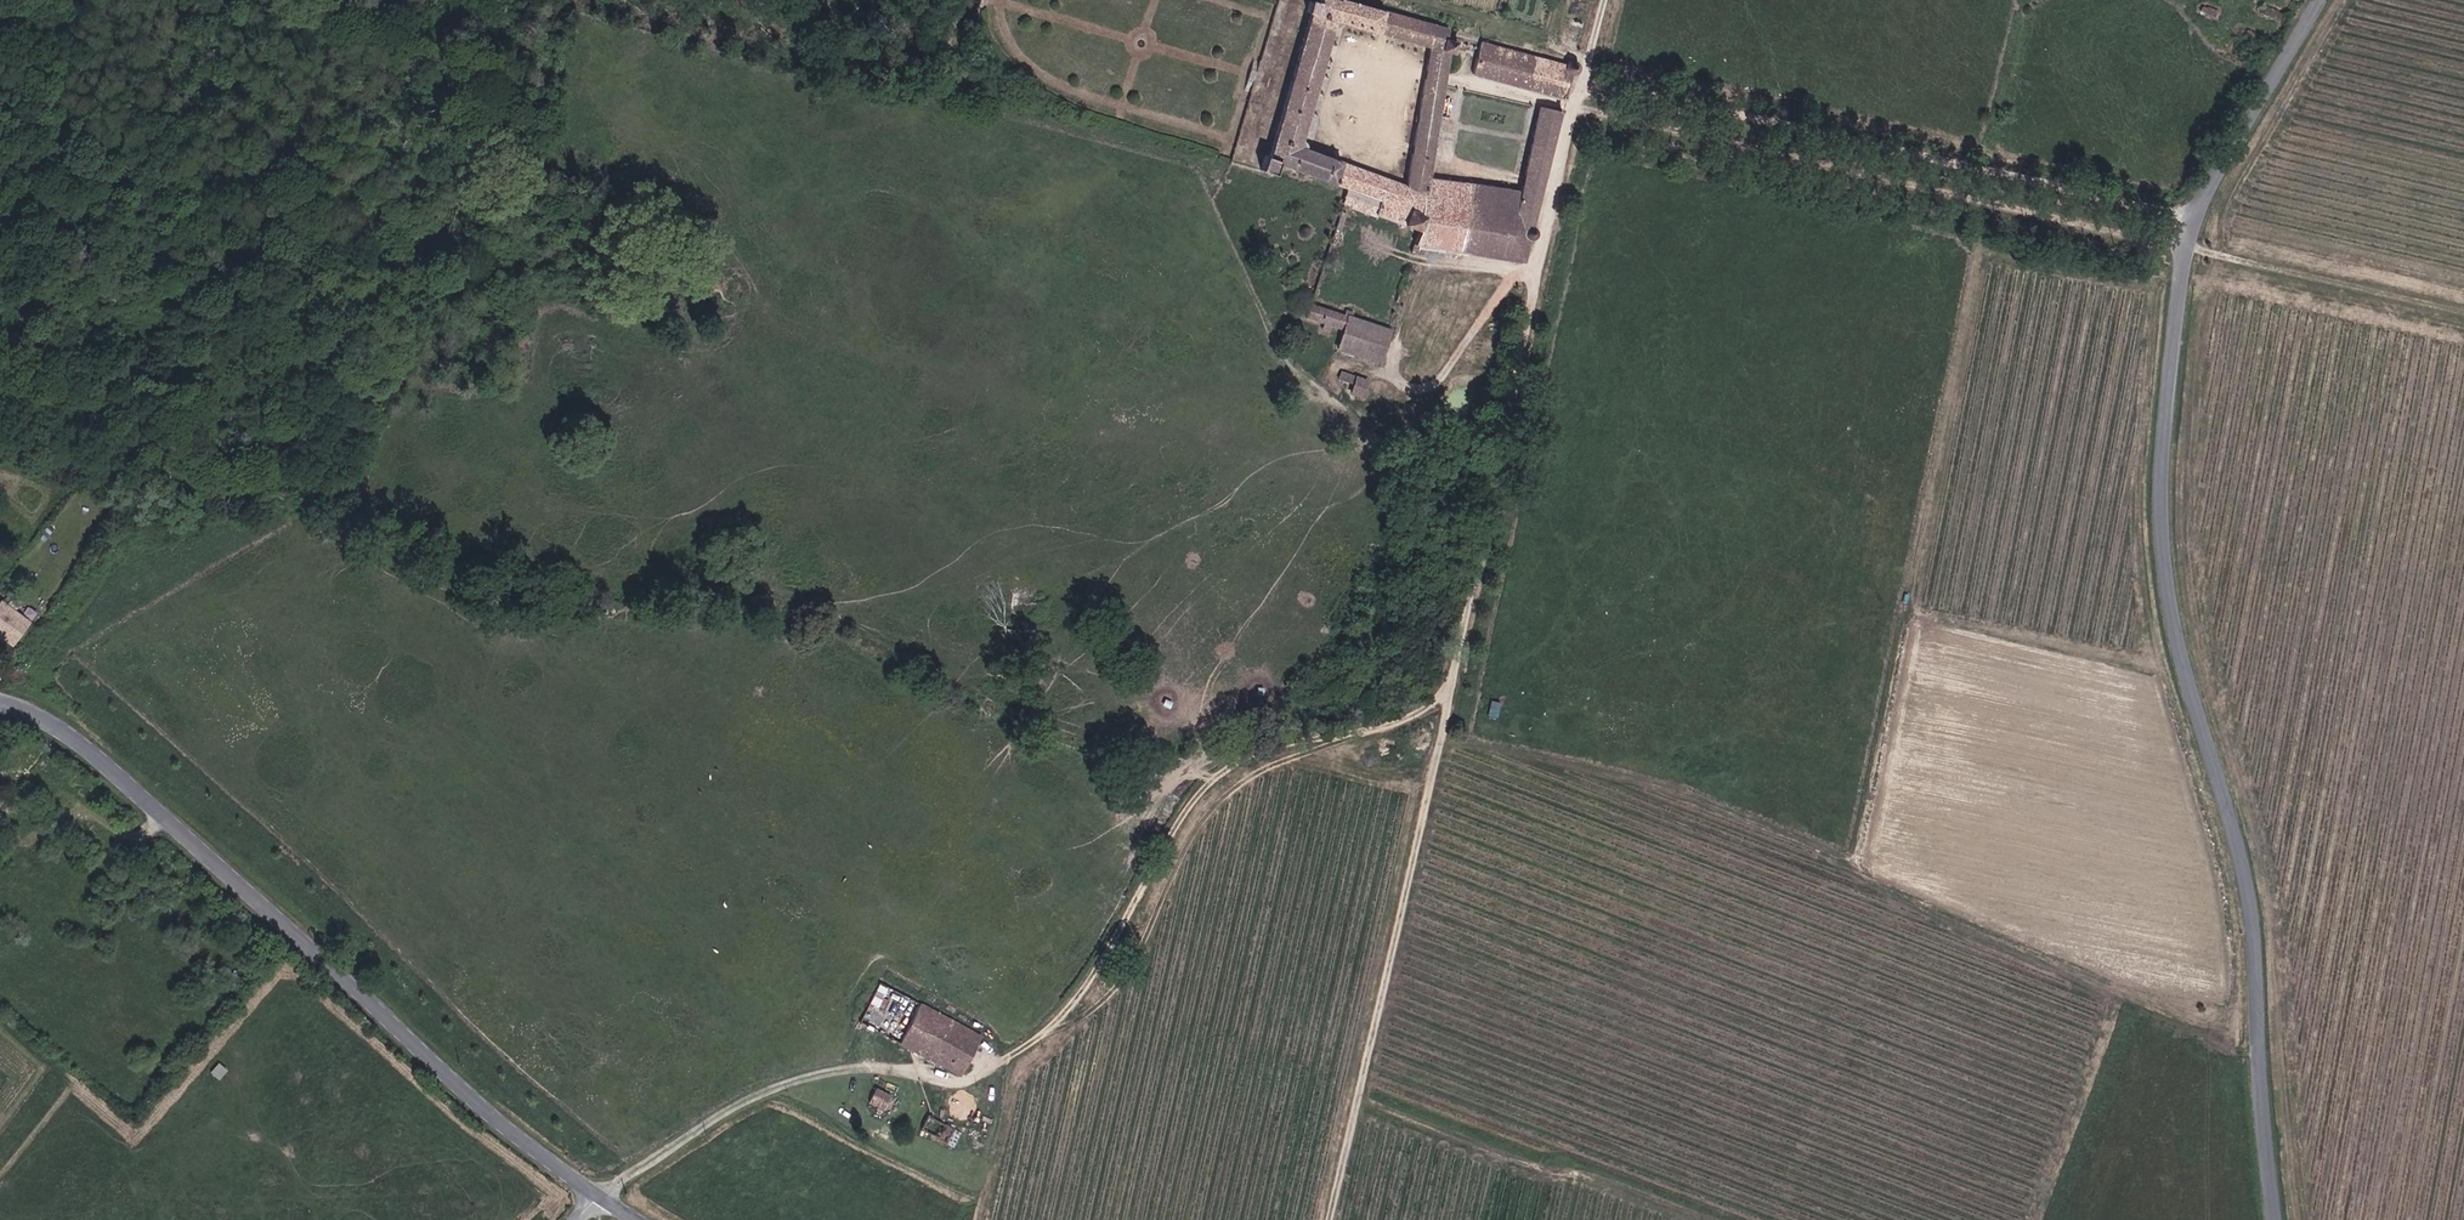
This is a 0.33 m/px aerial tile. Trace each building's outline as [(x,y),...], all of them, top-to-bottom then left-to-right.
[(1450,26),(1359,0),(1323,0),(1322,1),(1318,0),(1309,0),(1306,9),(1311,10),(1267,152),(1264,150),(1259,167),(1273,172),(1276,161),(1347,186),(1341,202),(1420,231),(1411,255),(1420,258),(1424,246),(1524,261),(1529,242),(1536,239),(1538,234),(1532,225),(1560,109),(1542,105),(1521,190),(1429,175),(1450,46),(1456,48),(1459,37),(1448,34),(1450,26)] [(2283,17),(2286,11),(2262,2),(2260,7),(2283,17)] [(2272,44),(2275,37),(2252,27),(2250,34),(2272,44)] [(1483,38),(1474,70),(1564,95),(1569,70),(1578,64),(1575,56),(1566,56),(1562,61),(1483,38)] [(1387,332),(1385,331),(1342,316),(1307,303),(1302,316),(1340,328),(1333,347),(1346,352),(1377,362),(1387,332)] [(1389,318),(1347,304),(1342,316),(1385,331),(1389,318)] [(1336,381),(1347,384),(1349,378),(1338,374),(1336,381)] [(1357,397),(1363,382),(1354,379),(1348,395),(1357,397)] [(0,601),(0,635),(16,645),(34,618),(2,597),(0,601)] [(881,982),(860,1022),(959,1073),(965,1061),(936,1045),(949,1018),(881,982)] [(949,1018),(936,1045),(965,1061),(979,1035),(949,1018)] [(888,1096),(875,1089),(868,1103),(881,1109),(888,1096)] [(952,1129),(928,1116),(920,1130),(944,1142),(952,1129)]
